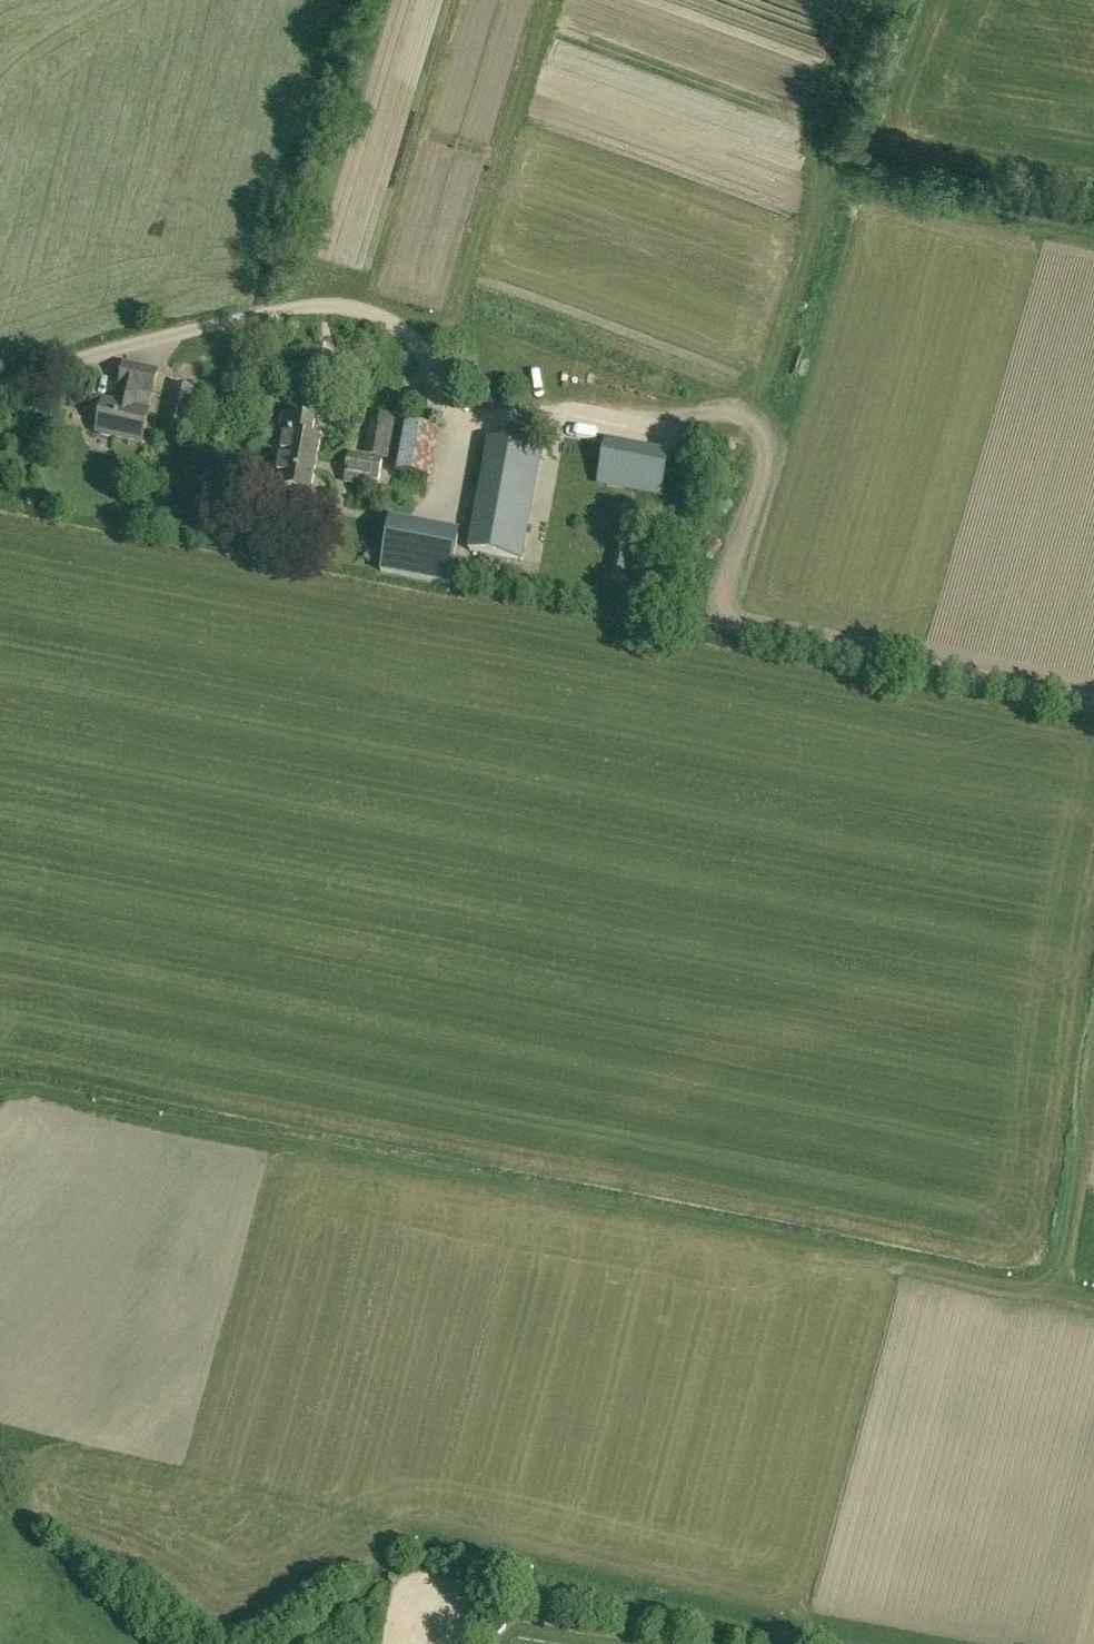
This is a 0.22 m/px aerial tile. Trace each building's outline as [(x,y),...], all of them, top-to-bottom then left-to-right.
[(366,276),(361,286),(377,294),(382,284),(366,276)] [(419,302),(414,312),(433,320),(438,310),(419,302)] [(104,400),(97,433),(142,443),(158,372),(126,365),(117,403),(104,400)] [(174,387),(163,435),(185,440),(196,392),(174,387)] [(403,421),(372,415),(365,458),(349,455),(344,482),(379,489),(382,472),(385,460),(395,462),(403,421)] [(284,437),(274,488),(310,496),(320,443),(311,441),(315,423),(284,416),(280,436),(284,437)] [(406,473),(439,474),(441,423),(408,422),(406,473)] [(541,450),(489,441),(468,552),(521,561),(541,450)] [(381,572),(448,586),(458,540),(390,526),(381,572)]
